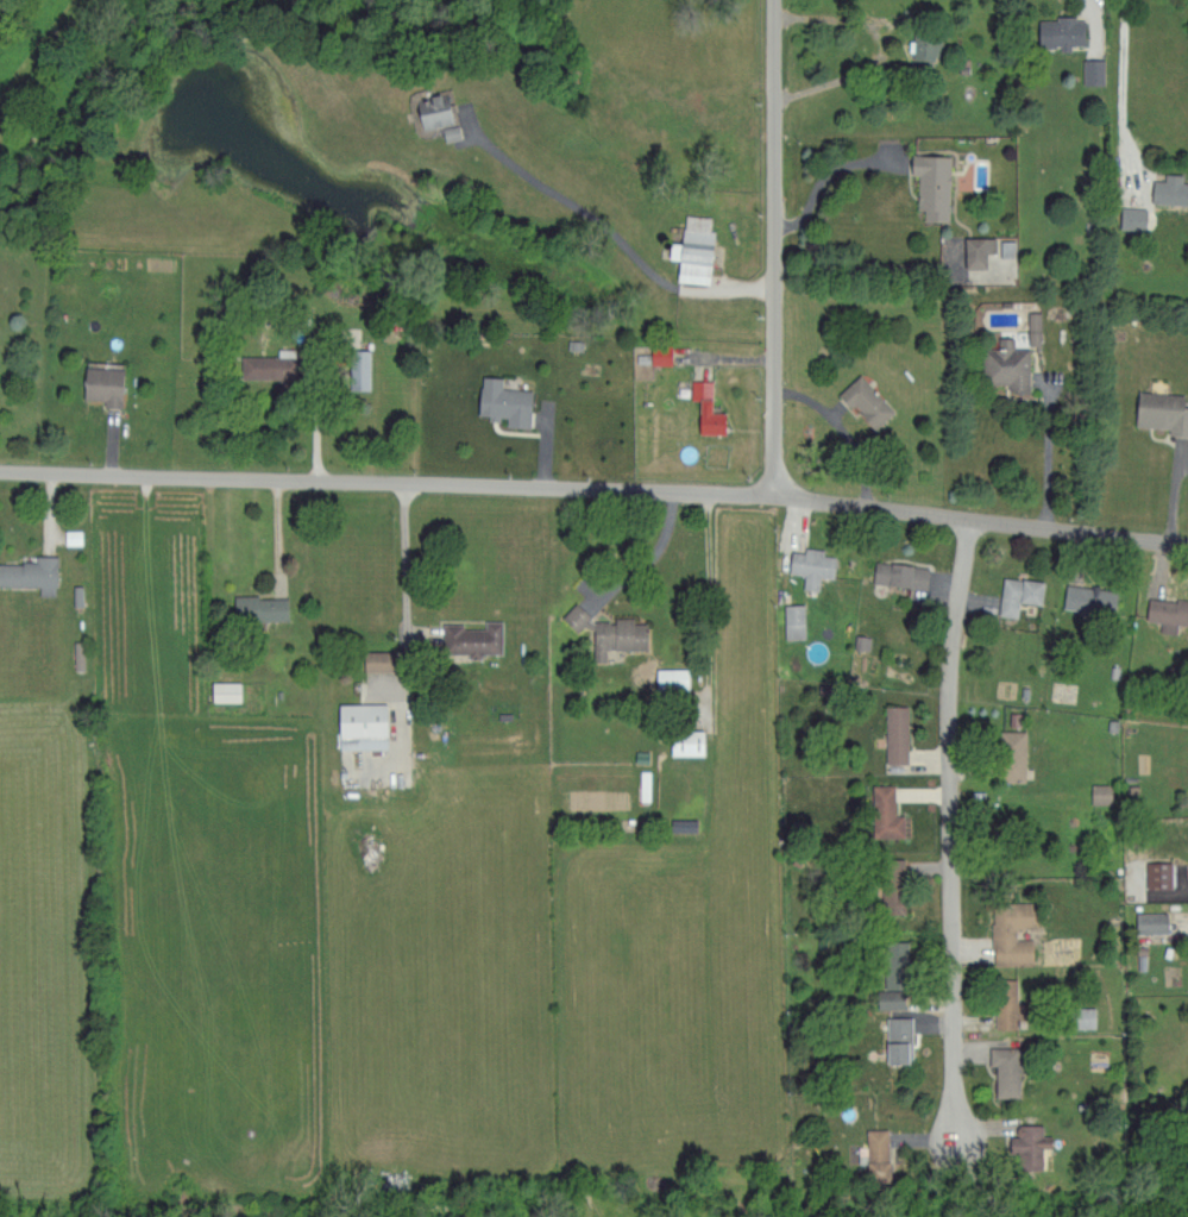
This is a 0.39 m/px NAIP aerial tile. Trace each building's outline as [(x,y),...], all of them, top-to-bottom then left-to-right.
[(1081,43),(1081,17),(1034,16),(1034,46),(1057,46),(1057,50),(1068,50),(1068,43),(1081,43)] [(906,61),(936,62),(936,39),(907,38),(906,61)] [(1080,84),(1102,83),(1101,58),(1080,58),(1080,84)] [(455,138),(448,90),(409,96),(414,128),(438,125),(440,141),(455,138)] [(947,221),(947,154),(906,153),(906,174),(914,174),(914,208),(920,208),(920,220),(947,221)] [(1149,203),(1187,204),(1187,181),(1180,181),(1181,173),(1162,172),(1162,179),(1149,179),(1149,203)] [(1117,228),(1144,229),(1145,207),(1117,206),(1117,228)] [(705,283),(712,216),(681,213),(678,242),(663,241),(662,257),(673,258),(671,279),(705,283)] [(993,236),(960,236),(960,268),(983,267),(982,251),(993,251),(993,236)] [(1027,346),(1010,346),(1010,337),(1001,337),(1001,347),(980,347),(979,383),(1004,383),(1004,394),(1026,394),(1027,346)] [(668,362),(668,346),(647,345),(647,362),(668,362)] [(345,389),(366,389),(365,348),(344,348),(345,389)] [(235,356),(236,379),(283,378),(283,355),(235,356)] [(118,366),(78,366),(78,399),(100,399),(100,408),(118,408),(118,366)] [(890,412),(857,373),(833,393),(846,408),(849,405),(870,429),(890,412)] [(527,427),(529,389),(497,387),(498,377),(476,375),(473,414),(488,415),(488,418),(503,419),(502,426),(527,427)] [(694,399),(694,433),(722,433),(722,411),(708,411),(709,380),(687,379),(687,399),(694,399)] [(1187,431),(1187,406),(1179,406),(1180,394),(1134,389),(1130,425),(1165,428),(1165,433),(1187,435),(1187,431)] [(78,544),(78,529),(60,529),(60,544),(78,544)] [(820,548),(803,546),(803,550),(787,549),(785,572),(800,574),(799,589),(816,590),(820,548)] [(35,585),(35,595),(52,595),(52,555),(29,555),(29,562),(0,562),(0,585),(35,585)] [(926,567),(872,559),(869,581),(922,589),(926,567)] [(1015,615),(1016,602),(1038,603),(1039,579),(998,577),(996,615),(1015,615)] [(1059,609),(1111,614),(1114,588),(1062,583),(1059,609)] [(229,596),(230,621),(284,619),(283,594),(229,596)] [(1146,596),(1145,620),(1159,621),(1158,632),(1172,632),(1173,624),(1187,625),(1187,598),(1146,596)] [(572,632),(586,616),(570,602),(556,617),(572,632)] [(801,604),(781,604),(782,638),(802,638),(801,604)] [(641,650),(641,619),(610,619),(610,620),(588,620),(588,662),(603,662),(603,650),(641,650)] [(439,623),(439,654),(498,653),(498,620),(481,620),(481,628),(459,628),(459,623),(439,623)] [(684,668),(651,667),(651,686),(684,687),(684,668)] [(236,681),(207,681),(207,701),(236,700),(236,681)] [(384,748),(383,702),(333,704),(334,749),(384,748)] [(906,706),(883,705),(883,763),(905,763),(906,706)] [(701,755),(702,730),(666,728),(665,754),(701,755)] [(1023,781),(1024,730),(996,730),(995,781),(1023,781)] [(891,784),(869,784),(869,837),(901,837),(900,814),(891,814),(891,784)] [(1107,803),(1108,784),(1088,784),(1088,803),(1107,803)] [(1143,888),(1168,887),(1168,860),(1142,861),(1143,888)] [(900,914),(900,891),(879,890),(878,913),(900,914)] [(1029,962),(1029,940),(1013,940),(1013,927),(1030,927),(1029,902),(988,903),(990,963),(1029,962)] [(1166,913),(1133,912),(1133,932),(1165,933),(1166,913)] [(904,941),(882,941),(881,977),(903,977),(904,941)] [(1014,978),(991,979),(992,1029),(1015,1028),(1014,978)] [(1092,1007),(1067,1007),(1067,1028),(1091,1028),(1092,1007)] [(883,1063),(909,1063),(909,1017),(883,1017),(883,1063)] [(993,1097),(1016,1097),(1016,1045),(986,1046),(986,1065),(992,1065),(993,1097)] [(1014,1154),(1014,1169),(1038,1170),(1038,1150),(1046,1150),(1047,1136),(1038,1136),(1039,1125),(1013,1124),(1013,1136),(1003,1136),(1002,1153),(1014,1154)] [(863,1162),(863,1182),(886,1181),(884,1128),(863,1129),(864,1146),(855,1146),(856,1163),(863,1162)]
